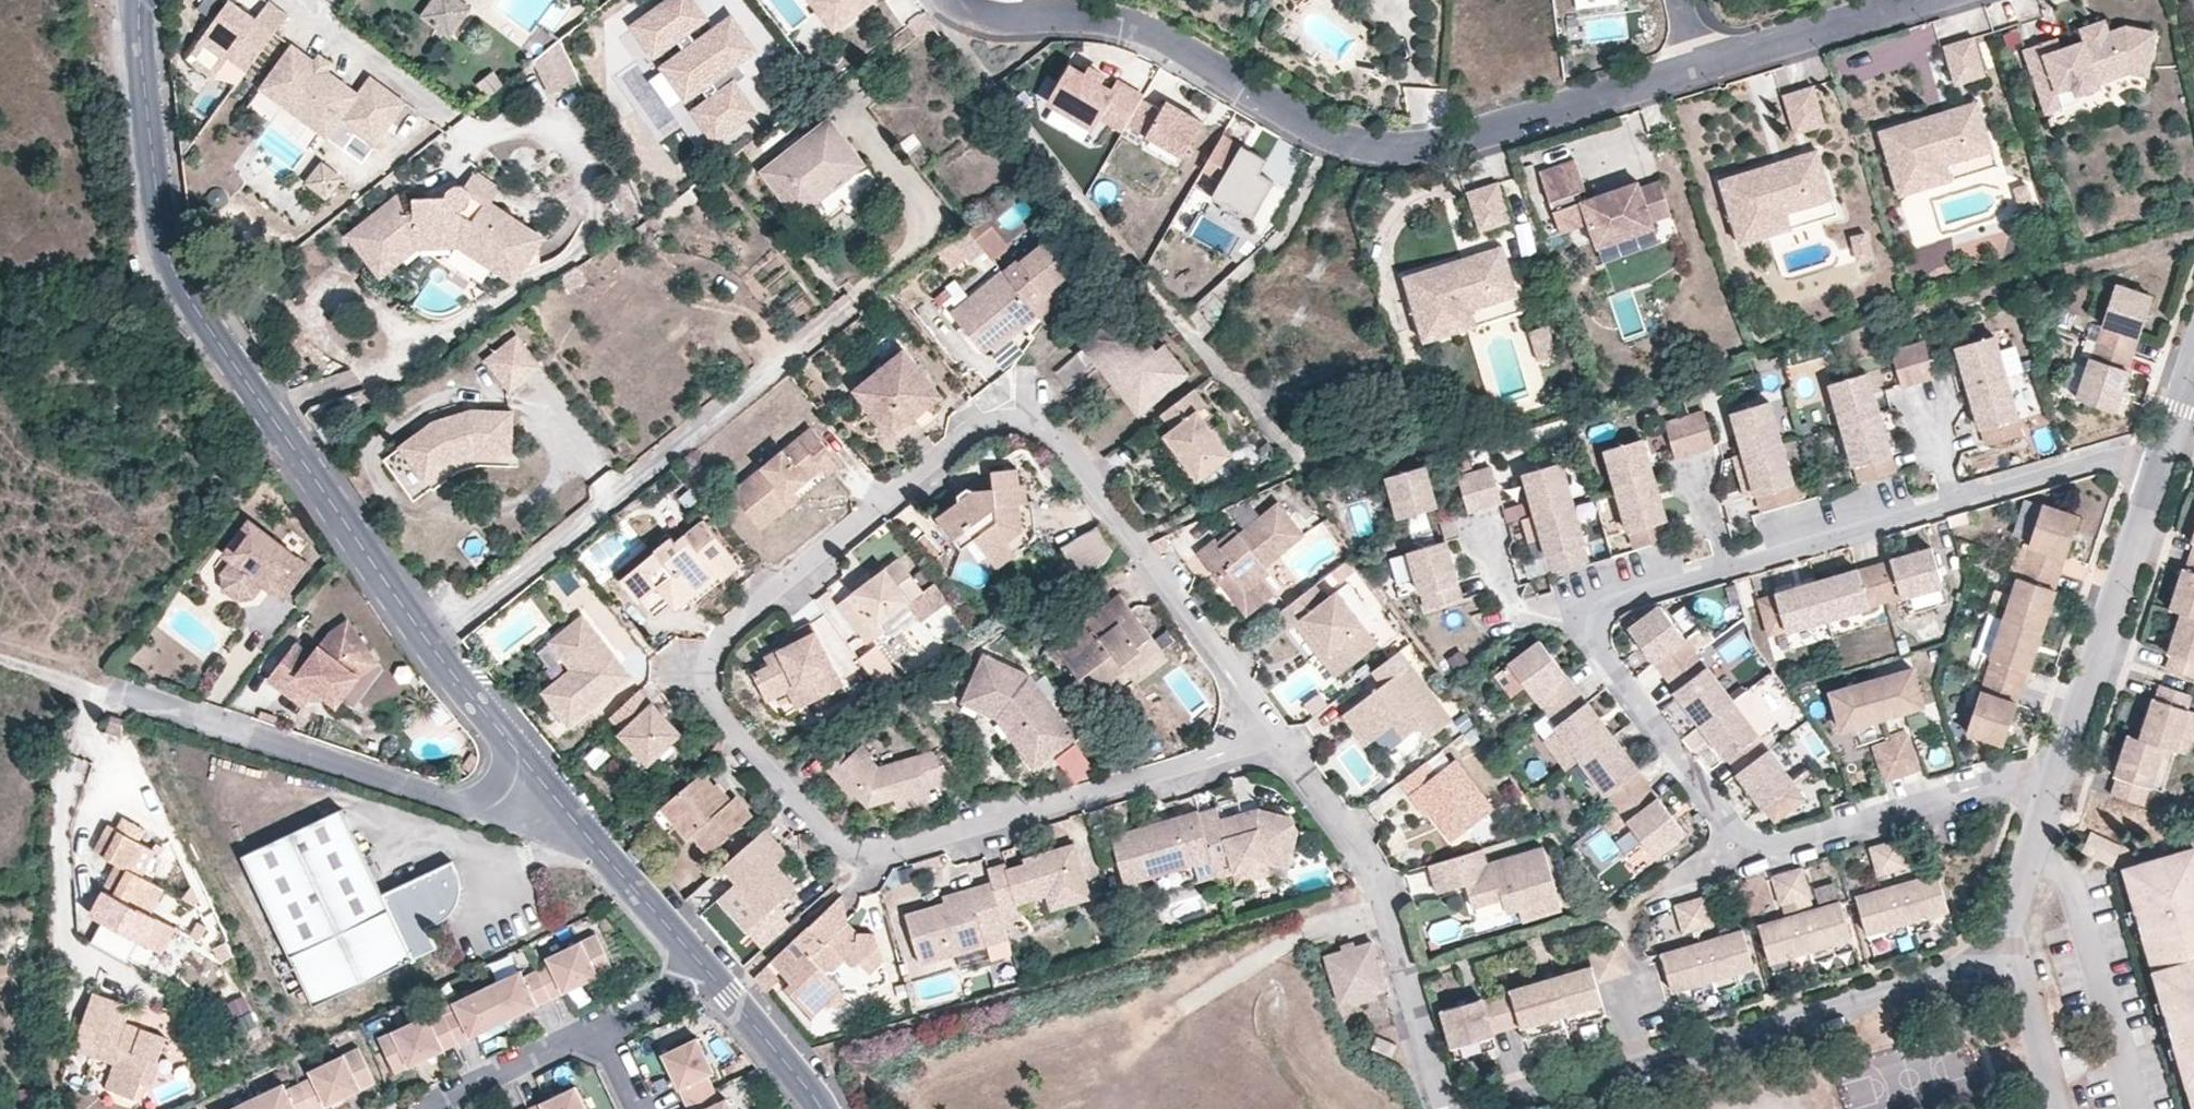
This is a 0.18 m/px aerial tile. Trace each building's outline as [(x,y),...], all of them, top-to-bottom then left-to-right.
[(197,35),(241,69),(264,39),(245,27),(252,17),(228,0),(223,0),(197,35)] [(470,7),(462,0),(426,0),(417,12),(447,36),(470,7)] [(630,24),(655,61),(677,45),(681,51),(659,66),(686,106),(703,94),(708,100),(690,113),(714,147),(760,115),(736,80),(719,91),(715,85),(760,54),(733,15),(695,42),(691,36),(711,22),(695,0),(666,0),(630,24)] [(831,33),(832,25),(812,0),(805,0),(831,33)] [(832,25),(864,0),(812,0),(832,25)] [(832,25),(831,33),(874,0),(864,0),(832,25)] [(2057,37),(2023,49),(2039,95),(2072,85),(2074,94),(2098,86),(2097,83),(2129,73),(2146,79),(2162,38),(2125,27),(2061,48),(2057,37)] [(1971,38),(1942,47),(1954,86),(1982,76),(1971,38)] [(527,61),(548,95),(579,76),(558,42),(527,61)] [(289,44),(257,84),(323,132),(334,116),(369,142),(399,101),(366,76),(355,92),(289,44)] [(1084,72),(1067,63),(1045,104),(1087,127),(1095,113),(1123,128),(1142,94),(1116,79),(1111,89),(1103,85),(1108,76),(1088,65),(1084,72)] [(482,95),(502,87),(495,72),(476,80),(482,95)] [(1807,86),(1777,95),(1788,134),(1818,125),(1807,86)] [(1161,105),(1142,94),(1123,128),(1182,161),(1205,120),(1165,97),(1161,105)] [(1928,114),(1876,130),(1895,198),(1995,168),(1976,108),(1930,122),(1928,114)] [(828,116),(757,170),(793,219),(864,165),(828,116)] [(1267,159),(1221,133),(1203,165),(1221,175),(1209,196),(1250,219),(1270,183),(1257,176),(1267,159)] [(1767,163),(1714,178),(1733,243),(1744,240),(1743,235),(1760,229),(1763,235),(1785,229),(1784,224),(1810,216),(1811,222),(1832,216),(1815,157),(1769,171),(1767,163)] [(1571,158),(1536,170),(1557,232),(1585,222),(1594,247),(1651,227),(1642,198),(1660,192),(1655,180),(1637,187),(1634,180),(1615,187),(1616,192),(1605,196),(1604,191),(1578,199),(1575,190),(1581,187),(1571,158)] [(329,198),(342,172),(315,160),(302,186),(329,198)] [(1506,218),(1493,179),(1465,188),(1478,227),(1506,218)] [(398,201),(348,237),(372,268),(389,255),(393,260),(412,247),(455,244),(470,254),(496,218),(467,200),(467,198),(466,195),(465,193),(462,191),(462,190),(460,189),(459,188),(453,188),(448,191),(444,198),(444,202),(442,204),(431,208),(429,205),(403,215),(398,201)] [(1521,194),(1507,199),(1517,229),(1531,224),(1521,194)] [(993,261),(1009,247),(991,225),(974,238),(993,261)] [(513,229),(487,266),(506,279),(531,268),(528,250),(533,243),(513,229)] [(1860,233),(1848,237),(1851,247),(1863,243),(1860,233)] [(1019,257),(1005,269),(1040,312),(1046,320),(1063,307),(1057,299),(1068,290),(1060,281),(1072,271),(1047,239),(1022,260),(1019,257)] [(1454,258),(1403,274),(1425,340),(1522,308),(1503,250),(1457,265),(1454,258)] [(1005,269),(952,312),(984,351),(1021,321),(1025,325),(1040,312),(1005,269)] [(2109,324),(2102,342),(2133,353),(2140,335),(2141,335),(2154,297),(2119,284),(2106,323),(2109,324)] [(1113,324),(1073,357),(1084,370),(1098,358),(1129,395),(1135,391),(1145,404),(1181,373),(1158,348),(1152,354),(1131,331),(1124,336),(1113,324)] [(516,336),(486,360),(509,389),(539,366),(516,336)] [(1959,346),(1971,388),(2007,377),(1995,336),(1959,346)] [(2095,357),(2080,397),(2117,409),(2131,368),(2128,367),(2133,353),(2102,342),(2098,357),(2095,357)] [(1909,349),(1918,382),(1938,377),(1927,344),(1909,349)] [(1893,354),(1904,386),(1918,382),(1909,349),(1893,354)] [(906,351),(858,389),(896,436),(945,397),(906,351)] [(1832,385),(1844,426),(1881,414),(1870,374),(1832,385)] [(2007,377),(1971,388),(1983,427),(1984,427),(1991,445),(2021,436),(2015,417),(2019,417),(2007,377)] [(1195,386),(1162,412),(1174,426),(1164,434),(1199,479),(1233,453),(1199,409),(1208,403),(1195,386)] [(1735,412),(1746,454),(1783,443),(1771,402),(1735,412)] [(1706,408),(1687,414),(1696,445),(1714,440),(1706,408)] [(435,421),(383,458),(414,500),(432,488),(424,478),(452,460),(480,451),(509,452),(510,412),(469,411),(435,421)] [(1881,414),(1844,426),(1856,466),(1858,465),(1862,480),(1895,470),(1890,456),(1893,454),(1881,414)] [(1680,416),(1664,420),(1673,452),(1689,447),(1680,416)] [(813,428),(735,490),(764,525),(792,503),(786,496),(822,468),(827,475),(841,464),(839,461),(813,428)] [(1604,450),(1616,491),(1653,480),(1641,440),(1604,450)] [(1783,443),(1746,454),(1757,493),(1759,493),(1764,508),(1796,499),(1791,484),(1794,483),(1783,443)] [(1423,464),(1386,475),(1397,516),(1436,503),(1423,464)] [(1560,464),(1523,474),(1534,514),(1572,503),(1560,464)] [(1491,469),(1475,473),(1484,506),(1501,501),(1491,469)] [(1475,473),(1458,478),(1468,510),(1484,506),(1475,473)] [(956,507),(934,526),(958,556),(972,546),(984,562),(1004,547),(1013,559),(1035,542),(1037,513),(1034,513),(1035,494),(1030,494),(1031,480),(989,476),(987,496),(987,504),(971,503),(971,494),(963,494),(956,499),(956,507)] [(1653,480),(1616,491),(1628,530),(1631,530),(1636,546),(1666,537),(1661,521),(1665,520),(1653,480)] [(1218,535),(1197,550),(1218,580),(1230,571),(1244,591),(1272,571),(1267,563),(1307,536),(1283,502),(1225,544),(1218,535)] [(1572,503),(1534,514),(1547,554),(1549,553),(1554,569),(1586,561),(1581,545),(1584,544),(1572,503)] [(2026,560),(2058,570),(2063,555),(2065,555),(2079,515),(2042,503),(2029,544),(2031,544),(2026,560)] [(673,533),(623,574),(641,597),(657,584),(675,606),(690,595),(694,599),(739,562),(728,549),(702,517),(684,531),(690,538),(682,543),(673,533)] [(233,558),(221,575),(222,585),(239,597),(254,595),(264,583),(273,581),(275,583),(271,588),(286,599),(311,566),(295,554),(292,558),(281,550),(285,545),(251,519),(225,552),(233,558)] [(1100,528),(1062,541),(1073,573),(1110,560),(1100,528)] [(1445,540),(1406,551),(1414,577),(1419,591),(1421,591),(1427,609),(1461,599),(1456,581),(1458,580),(1445,540)] [(889,545),(831,589),(862,630),(878,618),(871,609),(913,576),(889,545)] [(2190,556),(2186,568),(2183,567),(2170,609),(2181,613),(2169,653),(2170,653),(2166,668),(2193,677),(2193,545),(2190,556)] [(1875,565),(1884,597),(1901,593),(1903,595),(1944,583),(1933,546),(1892,557),(1892,561),(1875,565)] [(1414,577),(1406,551),(1390,555),(1398,582),(1414,577)] [(2058,570),(2026,560),(2020,578),(2018,577),(2005,616),(2041,628),(2054,590),(2052,589),(2058,570)] [(1817,579),(1828,616),(1870,604),(1870,602),(1884,597),(1875,565),(1859,570),(1858,567),(1817,579)] [(1778,594),(1762,598),(1771,630),(1786,625),(1787,628),(1828,616),(1817,579),(1777,591),(1778,594)] [(1318,584),(1278,613),(1292,630),(1298,625),(1305,620),(1329,653),(1323,657),(1338,678),(1380,647),(1341,594),(1331,601),(1318,584)] [(1124,669),(1129,675),(1163,649),(1120,591),(1092,611),(1089,607),(1048,638),(1090,694),(1124,669)] [(1666,675),(1693,654),(1681,639),(1684,636),(1660,605),(1628,627),(1653,661),(1655,659),(1666,675)] [(628,668),(578,611),(548,636),(572,666),(544,691),(569,719),(628,668)] [(1994,658),(1988,674),(2020,685),(2026,668),(2027,669),(2041,628),(2005,616),(1991,657),(1994,658)] [(767,660),(751,667),(762,689),(792,674),(806,701),(842,683),(810,618),(793,626),(797,635),(763,652),(767,660)] [(297,640),(268,677),(295,698),(307,682),(334,703),(356,675),(376,661),(349,621),(329,633),(313,652),(297,640)] [(1699,657),(1714,649),(1702,628),(1687,636),(1699,657)] [(1538,640),(1507,661),(1531,694),(1532,693),(1544,708),(1572,688),(1561,673),(1562,671),(1538,640)] [(876,644),(857,656),(875,685),(894,673),(876,644)] [(1172,661),(1163,649),(1129,675),(1137,686),(1172,661)] [(1384,686),(1343,716),(1359,736),(1375,739),(1399,721),(1411,735),(1423,726),(1433,738),(1452,722),(1411,666),(1402,653),(1374,673),(1384,686)] [(986,654),(966,695),(985,704),(993,702),(1002,706),(1000,718),(1035,765),(1075,735),(1049,700),(1043,705),(1029,687),(1035,682),(1030,676),(986,654)] [(1693,654),(1666,675),(1675,687),(1673,689),(1700,724),(1731,701),(1705,666),(1703,667),(1693,654)] [(1875,679),(1885,714),(1925,703),(1914,667),(1875,679)] [(1982,689),(1968,729),(2003,742),(2017,702),(2015,701),(2020,685),(1988,674),(1983,690),(1982,689)] [(1875,679),(1833,691),(1844,726),(1885,714),(1875,679)] [(1035,682),(1029,687),(1043,705),(1049,700),(1035,682)] [(2139,738),(2175,751),(2187,755),(2193,734),(2193,732),(2182,728),(2188,711),(2187,710),(2192,695),(2160,684),(2155,699),(2153,698),(2139,738)] [(637,687),(609,714),(622,728),(619,732),(649,762),(681,732),(637,687)] [(1572,688),(1544,708),(1554,721),(1552,722),(1578,758),(1609,734),(1583,700),(1581,701),(1572,688)] [(985,704),(966,695),(964,699),(1000,718),(1002,706),(993,702),(985,704)] [(1726,757),(1736,772),(1764,751),(1752,735),(1754,733),(1731,701),(1700,724),(1725,758),(1726,757)] [(2188,711),(2182,728),(2193,732),(2193,712),(2188,711)] [(1907,732),(1892,737),(1902,771),(1917,766),(1907,732)] [(1609,734),(1578,758),(1603,791),(1605,789),(1616,804),(1644,784),(1632,769),(1634,767),(1609,734)] [(2139,738),(2128,735),(2114,775),(2117,777),(2110,794),(2143,805),(2149,786),(2151,787),(2157,769),(2168,773),(2175,751),(2139,738)] [(1892,737),(1875,741),(1885,776),(1902,771),(1892,737)] [(1052,756),(1072,785),(1094,770),(1074,741),(1052,756)] [(842,756),(828,769),(852,796),(856,793),(868,806),(889,801),(888,796),(894,795),(895,799),(898,811),(932,803),(929,790),(956,782),(937,754),(924,758),(925,762),(917,764),(916,760),(898,765),(896,771),(881,775),(877,770),(868,761),(871,757),(861,747),(845,759),(842,756)] [(1761,806),(1771,819),(1800,798),(1789,785),(1792,783),(1766,750),(1764,751),(1736,772),(1734,773),(1760,807),(1761,806)] [(1427,761),(1399,782),(1411,798),(1415,795),(1451,843),(1487,816),(1454,772),(1442,780),(1427,761)] [(698,765),(658,802),(686,832),(691,827),(710,847),(752,806),(733,786),(721,797),(707,781),(710,778),(698,765)] [(877,770),(881,775),(896,771),(898,765),(877,770)] [(2157,769),(2151,787),(2162,790),(2168,773),(2157,769)] [(1644,784),(1616,804),(1625,816),(1623,817),(1650,853),(1680,829),(1654,796),(1653,796),(1644,784)] [(1231,858),(1235,871),(1271,862),(1289,867),(1298,828),(1290,816),(1260,808),(1258,814),(1244,817),(1243,812),(1222,817),(1218,805),(1199,810),(1214,863),(1231,858)] [(343,808),(241,856),(312,1006),(438,946),(430,929),(440,921),(446,916),(451,910),(453,908),(456,901),(458,896),(459,891),(460,886),(460,880),(459,874),(457,869),(453,861),(384,892),(343,808)] [(1199,809),(1112,832),(1126,882),(1193,864),(1197,880),(1217,874),(1214,863),(1199,810),(1199,809)] [(124,816),(117,828),(139,840),(146,828),(124,816)] [(765,821),(722,861),(738,879),(721,895),(722,895),(763,941),(791,916),(775,898),(798,876),(778,855),(788,846),(765,821)] [(139,840),(117,828),(110,824),(96,850),(118,861),(88,915),(155,952),(171,925),(153,915),(167,890),(144,878),(159,851),(139,840)] [(2088,832),(2083,847),(2112,857),(2115,845),(2117,839),(2089,829),(2088,832)] [(1884,842),(1892,870),(1906,865),(1898,838),(1884,842)] [(1870,846),(1878,874),(1892,870),(1884,842),(1870,846)] [(988,867),(992,883),(999,907),(1017,902),(1014,891),(1030,887),(1033,897),(1046,894),(1050,908),(1090,898),(1073,843),(1035,853),(1037,859),(1007,867),(1006,862),(988,867)] [(1485,850),(1433,864),(1441,891),(1470,883),(1477,907),(1504,899),(1509,911),(1520,908),(1524,919),(1562,909),(1545,849),(1490,864),(1485,850)] [(2168,1017),(2193,1010),(2193,862),(2189,864),(2188,858),(2145,871),(2147,876),(2129,881),(2168,1017)] [(1788,871),(1795,898),(1809,894),(1801,867),(1788,871)] [(1773,875),(1780,902),(1795,898),(1788,871),(1773,875)] [(2128,876),(2129,881),(2147,876),(2145,871),(2128,876)] [(1896,884),(1906,919),(1946,907),(1936,872),(1896,884)] [(1834,882),(1812,886),(1815,901),(1837,897),(1834,882)] [(971,896),(904,914),(918,963),(985,944),(981,933),(1004,927),(999,907),(992,883),(969,889),(971,896)] [(1856,895),(1867,931),(1906,919),(1896,884),(1856,895)] [(1703,896),(1690,900),(1698,926),(1712,922),(1703,896)] [(1690,900),(1676,904),(1683,931),(1698,926),(1690,900)] [(1799,912),(1809,948),(1850,936),(1840,900),(1799,912)] [(833,901),(795,935),(804,946),(800,950),(796,946),(779,961),(793,976),(787,982),(814,1011),(827,999),(830,1001),(844,988),(826,970),(826,963),(833,964),(844,955),(849,961),(858,961),(878,943),(873,926),(859,927),(858,933),(853,934),(845,923),(849,918),(833,901)] [(1759,924),(1770,960),(1809,948),(1799,912),(1759,924)] [(1701,940),(1712,976),(1752,964),(1742,928),(1701,940)] [(544,968),(557,996),(618,968),(602,934),(554,956),(557,962),(544,968)] [(1550,976),(1565,1025),(1606,1013),(1597,982),(1632,972),(1622,938),(1587,948),(1591,964),(1550,976)] [(1701,940),(1663,952),(1673,988),(1712,976),(1701,940)] [(1372,942),(1325,955),(1338,1002),(1386,988),(1372,942)] [(494,983),(510,1019),(557,996),(544,968),(531,974),(528,967),(494,983)] [(1497,996),(1507,1027),(1521,1023),(1525,1037),(1564,1025),(1550,977),(1511,988),(1513,991),(1497,996)] [(462,1006),(450,1012),(462,1041),(510,1019),(494,983),(459,1000),(462,1006)] [(91,994),(73,1047),(112,1060),(110,1066),(102,1090),(133,1100),(147,1059),(158,1063),(166,1038),(139,1030),(135,1042),(120,1036),(123,1025),(123,1024),(129,1007),(91,994)] [(1443,1009),(1457,1056),(1497,1045),(1493,1031),(1507,1027),(1497,996),(1484,1000),(1483,997),(1443,1009)] [(2193,1040),(2193,1010),(2168,1017),(2176,1045),(2193,1040)] [(385,1034),(402,1070),(462,1041),(450,1012),(437,1018),(433,1011),(385,1034)] [(139,1030),(123,1024),(123,1025),(120,1036),(135,1042),(139,1030)] [(1397,1045),(1375,1036),(1370,1048),(1392,1056),(1397,1045)] [(702,1038),(668,1053),(690,1101),(717,1089),(711,1077),(718,1073),(702,1038)] [(2176,1045),(2193,1108),(2193,1040),(2176,1045)] [(306,1081),(318,1108),(381,1078),(365,1044),(316,1067),(319,1074),(306,1081)] [(73,1047),(71,1053),(110,1066),(112,1060),(73,1047)] [(263,1108),(316,1108),(318,1108),(306,1081),(295,1086),(291,1078),(256,1095),(263,1108)] [(534,1108),(589,1108),(578,1086),(533,1107),(534,1108)] [(690,1101),(694,1108),(735,1108),(729,1098),(723,1101),(717,1089),(690,1101)] [(256,1095),(227,1108),(263,1108),(256,1095)]
